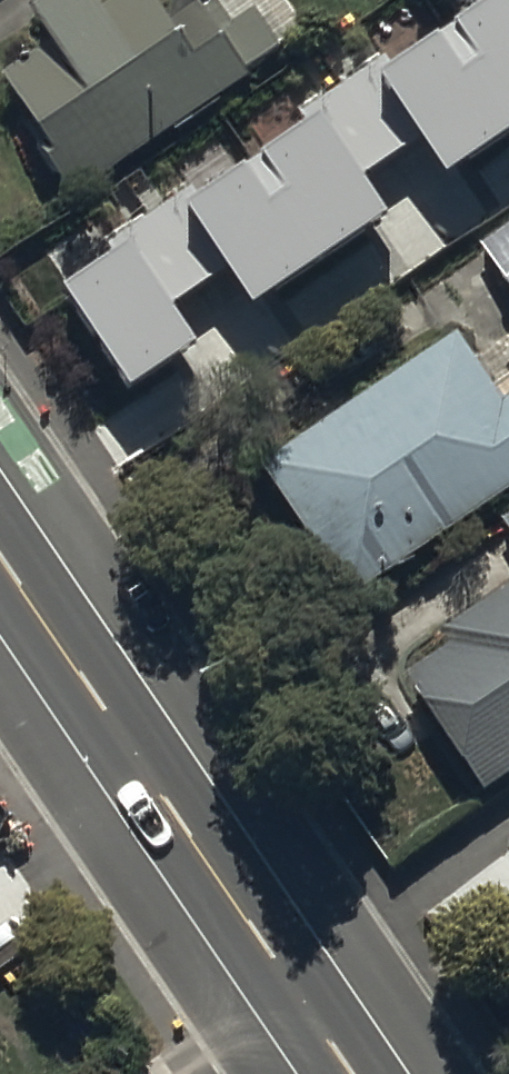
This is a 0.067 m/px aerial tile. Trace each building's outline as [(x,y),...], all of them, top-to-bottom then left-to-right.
[(2,80),(60,163),(51,170),(73,202),(254,81),(250,75),(282,53),(260,20),(237,35),(216,3),(176,30),(156,0),(126,0),(103,16),(92,0),(68,0),(33,23),(50,48),(2,80)] [(62,283),(129,383),(195,338),(171,302),(228,264),(253,301),(392,208),(368,173),(420,139),(444,175),(508,132),(508,0),(484,0),(390,63),(385,56),(302,111),(308,120),(196,195),(190,186),(106,242),(111,251),(62,283)] [(483,254),(508,291),(508,236),(483,254)] [(461,340),(267,470),(355,600),(508,496),(508,406),(507,408),(461,340)] [(444,639),(454,655),(412,683),(488,799),(508,786),(508,596),(444,639)]
